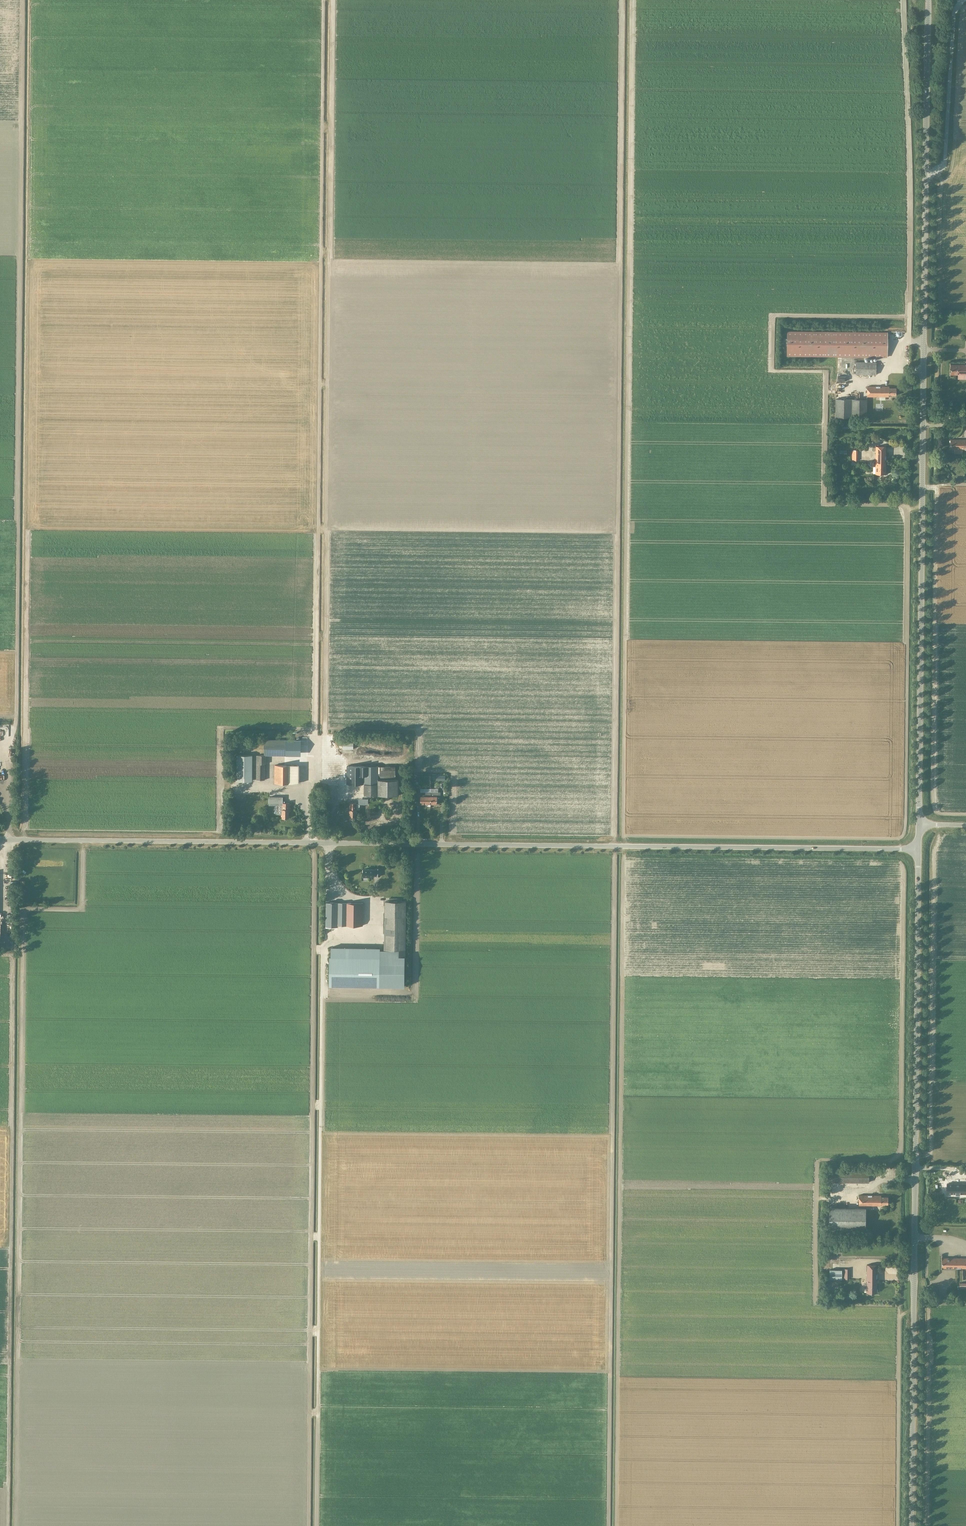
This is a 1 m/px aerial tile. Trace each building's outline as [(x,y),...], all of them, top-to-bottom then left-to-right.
[(887,333),(787,332),(787,356),(887,357),(887,333)] [(876,375),(876,362),(855,362),(855,374),(876,375)] [(951,365),(951,375),(965,375),(965,365),(951,365)] [(867,396),(891,397),(891,395),(896,395),(896,388),(889,388),(889,387),(867,387),(867,396)] [(835,399),(835,418),(866,418),(867,399),(835,399)] [(950,439),(950,449),(965,450),(965,440),(950,439)] [(886,447),(876,446),(875,474),(885,475),(886,447)] [(286,756),(286,740),(264,740),(264,755),(286,756)] [(252,755),(237,755),(236,781),(252,781),(252,755)] [(256,756),(256,780),(264,780),(264,764),(265,764),(265,756),(256,756)] [(298,783),(298,765),(275,765),(274,783),(298,783)] [(395,766),(378,766),(347,766),(347,784),(364,784),(364,795),(398,796),(398,780),(378,780),(378,777),(395,778),(395,766)] [(431,804),(437,804),(437,799),(440,799),(440,792),(431,792),(431,793),(431,804)] [(431,804),(431,793),(421,793),(417,793),(417,801),(421,801),(421,804),(431,804)] [(373,876),(376,876),(380,876),(380,868),(376,868),(376,870),(373,870),(373,869),(363,869),(363,876),(373,876)] [(405,949),(406,902),(402,902),(402,899),(389,898),(389,901),(385,901),(384,949),(405,949)] [(338,927),(338,925),(338,903),(326,902),(325,927),(338,927)] [(345,903),(345,925),(363,925),(363,903),(345,903)] [(404,986),(405,949),(384,949),(380,949),(380,957),(379,986),(404,986)] [(380,957),(331,956),(330,985),(379,986),(380,957)] [(869,1182),(869,1170),(830,1170),(829,1182),(869,1182)] [(947,1183),(947,1193),(955,1193),(955,1194),(959,1194),(959,1193),(965,1194),(965,1184),(964,1184),(961,1184),(955,1183),(955,1184),(953,1184),(953,1183),(947,1183)] [(888,1204),(888,1197),(881,1197),(881,1195),(859,1195),(859,1205),(883,1205),(883,1204),(888,1204)] [(827,1208),(827,1229),(863,1229),(863,1208),(827,1208)] [(942,1258),(942,1268),(965,1268),(965,1258),(942,1258)] [(877,1293),(877,1265),(867,1265),(867,1293),(877,1293)] [(841,1279),(842,1270),(830,1269),(829,1279),(841,1279)]
